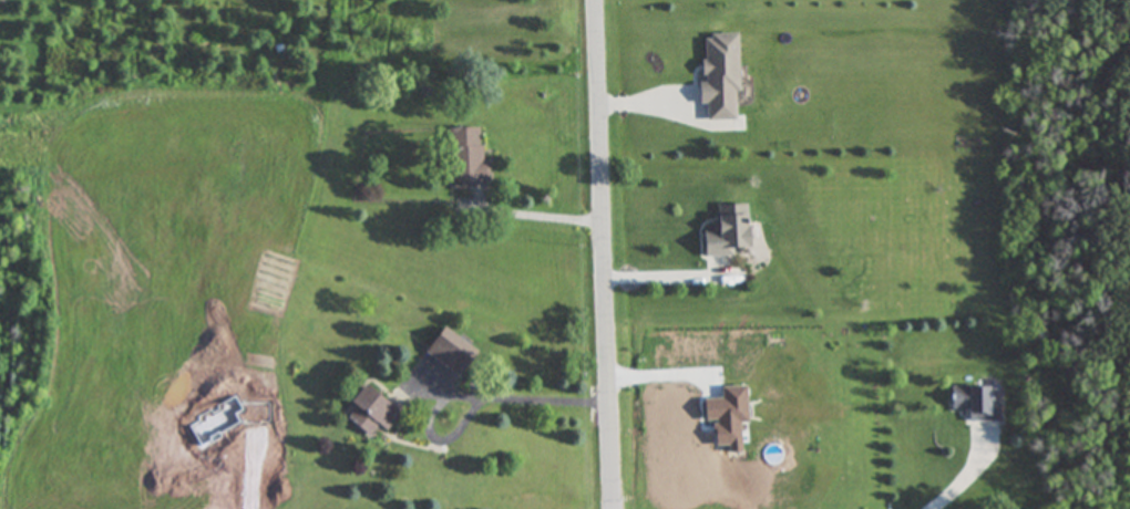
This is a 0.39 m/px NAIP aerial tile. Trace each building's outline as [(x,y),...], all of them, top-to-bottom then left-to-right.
[(697,105),(705,105),(705,122),(736,122),(734,37),(700,37),(701,84),(696,84),(697,105)] [(446,129),(448,186),(479,186),(479,129),(446,129)] [(729,257),(729,249),(744,249),(743,207),(712,207),(712,231),(699,231),(699,257),(729,257)] [(422,352),(459,378),(476,354),(441,328),(422,352)] [(376,427),(382,433),(397,415),(361,386),(346,405),(352,409),(343,420),(367,438),(376,427)] [(964,424),(993,424),(993,388),(948,388),(948,408),(964,408),(964,424)]
